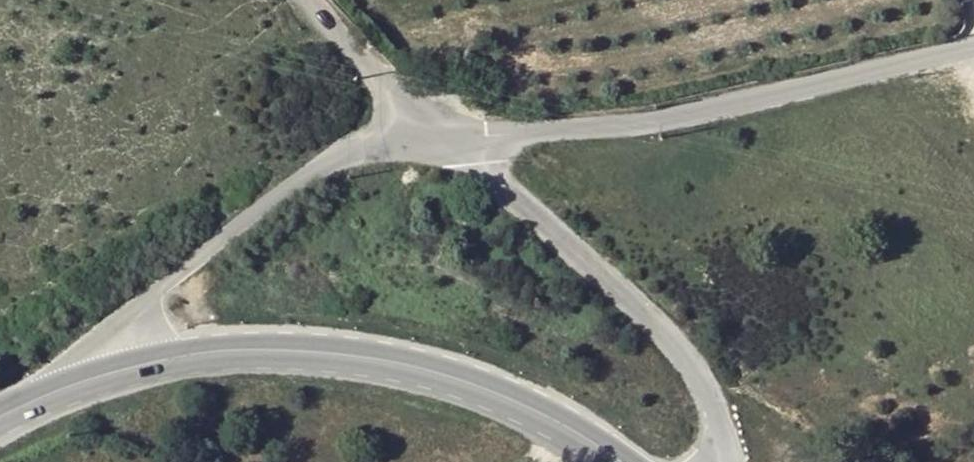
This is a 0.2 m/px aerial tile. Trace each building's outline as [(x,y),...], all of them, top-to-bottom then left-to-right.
[(460,87),(464,75),(448,69),(443,79),(460,87)]
